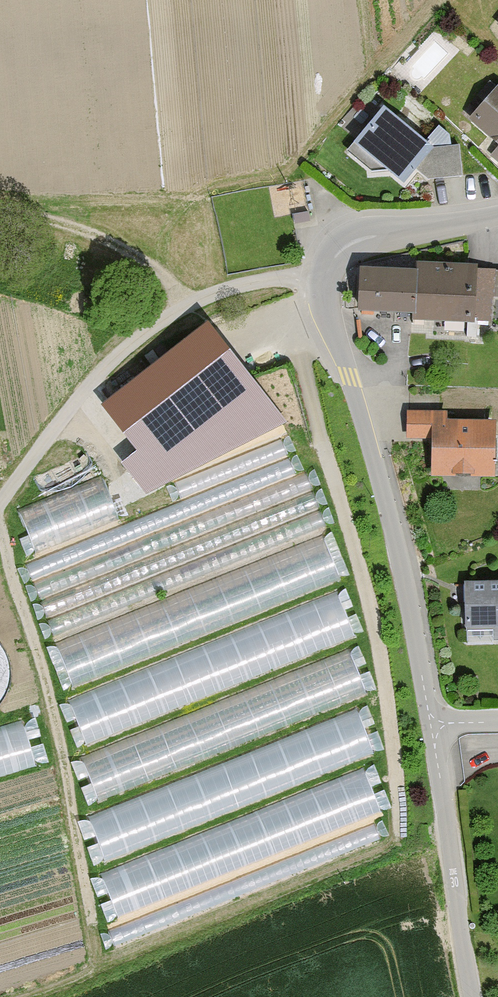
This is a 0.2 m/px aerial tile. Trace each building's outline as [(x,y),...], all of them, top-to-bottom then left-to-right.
[(452,125),(478,149),(492,134),(497,139),(497,83),(494,80),(452,125)] [(462,177),(457,143),(426,148),(370,105),(343,139),(399,182),(409,169),(419,183),(462,177)] [(488,154),(497,163),(497,143),(488,154)] [(348,308),(488,320),(490,296),(497,297),(497,268),(412,261),(411,270),(351,265),(348,308)] [(210,320),(102,403),(137,450),(121,461),(144,494),(288,422),(210,320)] [(402,410),(402,437),(425,437),(425,476),(487,476),(487,418),(439,418),(439,410),(402,410)] [(101,471),(20,508),(38,547),(119,510),(101,471)] [(327,539),(54,630),(68,672),(342,581),(327,539)] [(459,629),(497,629),(497,578),(459,578),(459,629)] [(93,787),(367,696),(351,647),(251,680),(247,669),(356,633),(341,590),(261,617),(264,624),(67,690),(84,740),(78,742),(93,787)] [(8,681),(0,664),(0,684),(8,681)] [(100,848),(377,755),(362,710),(84,803),(100,848)] [(37,763),(24,719),(0,725),(0,773),(37,763)] [(368,769),(99,859),(115,908),(268,857),(264,845),(298,834),(381,806),(368,769)]
